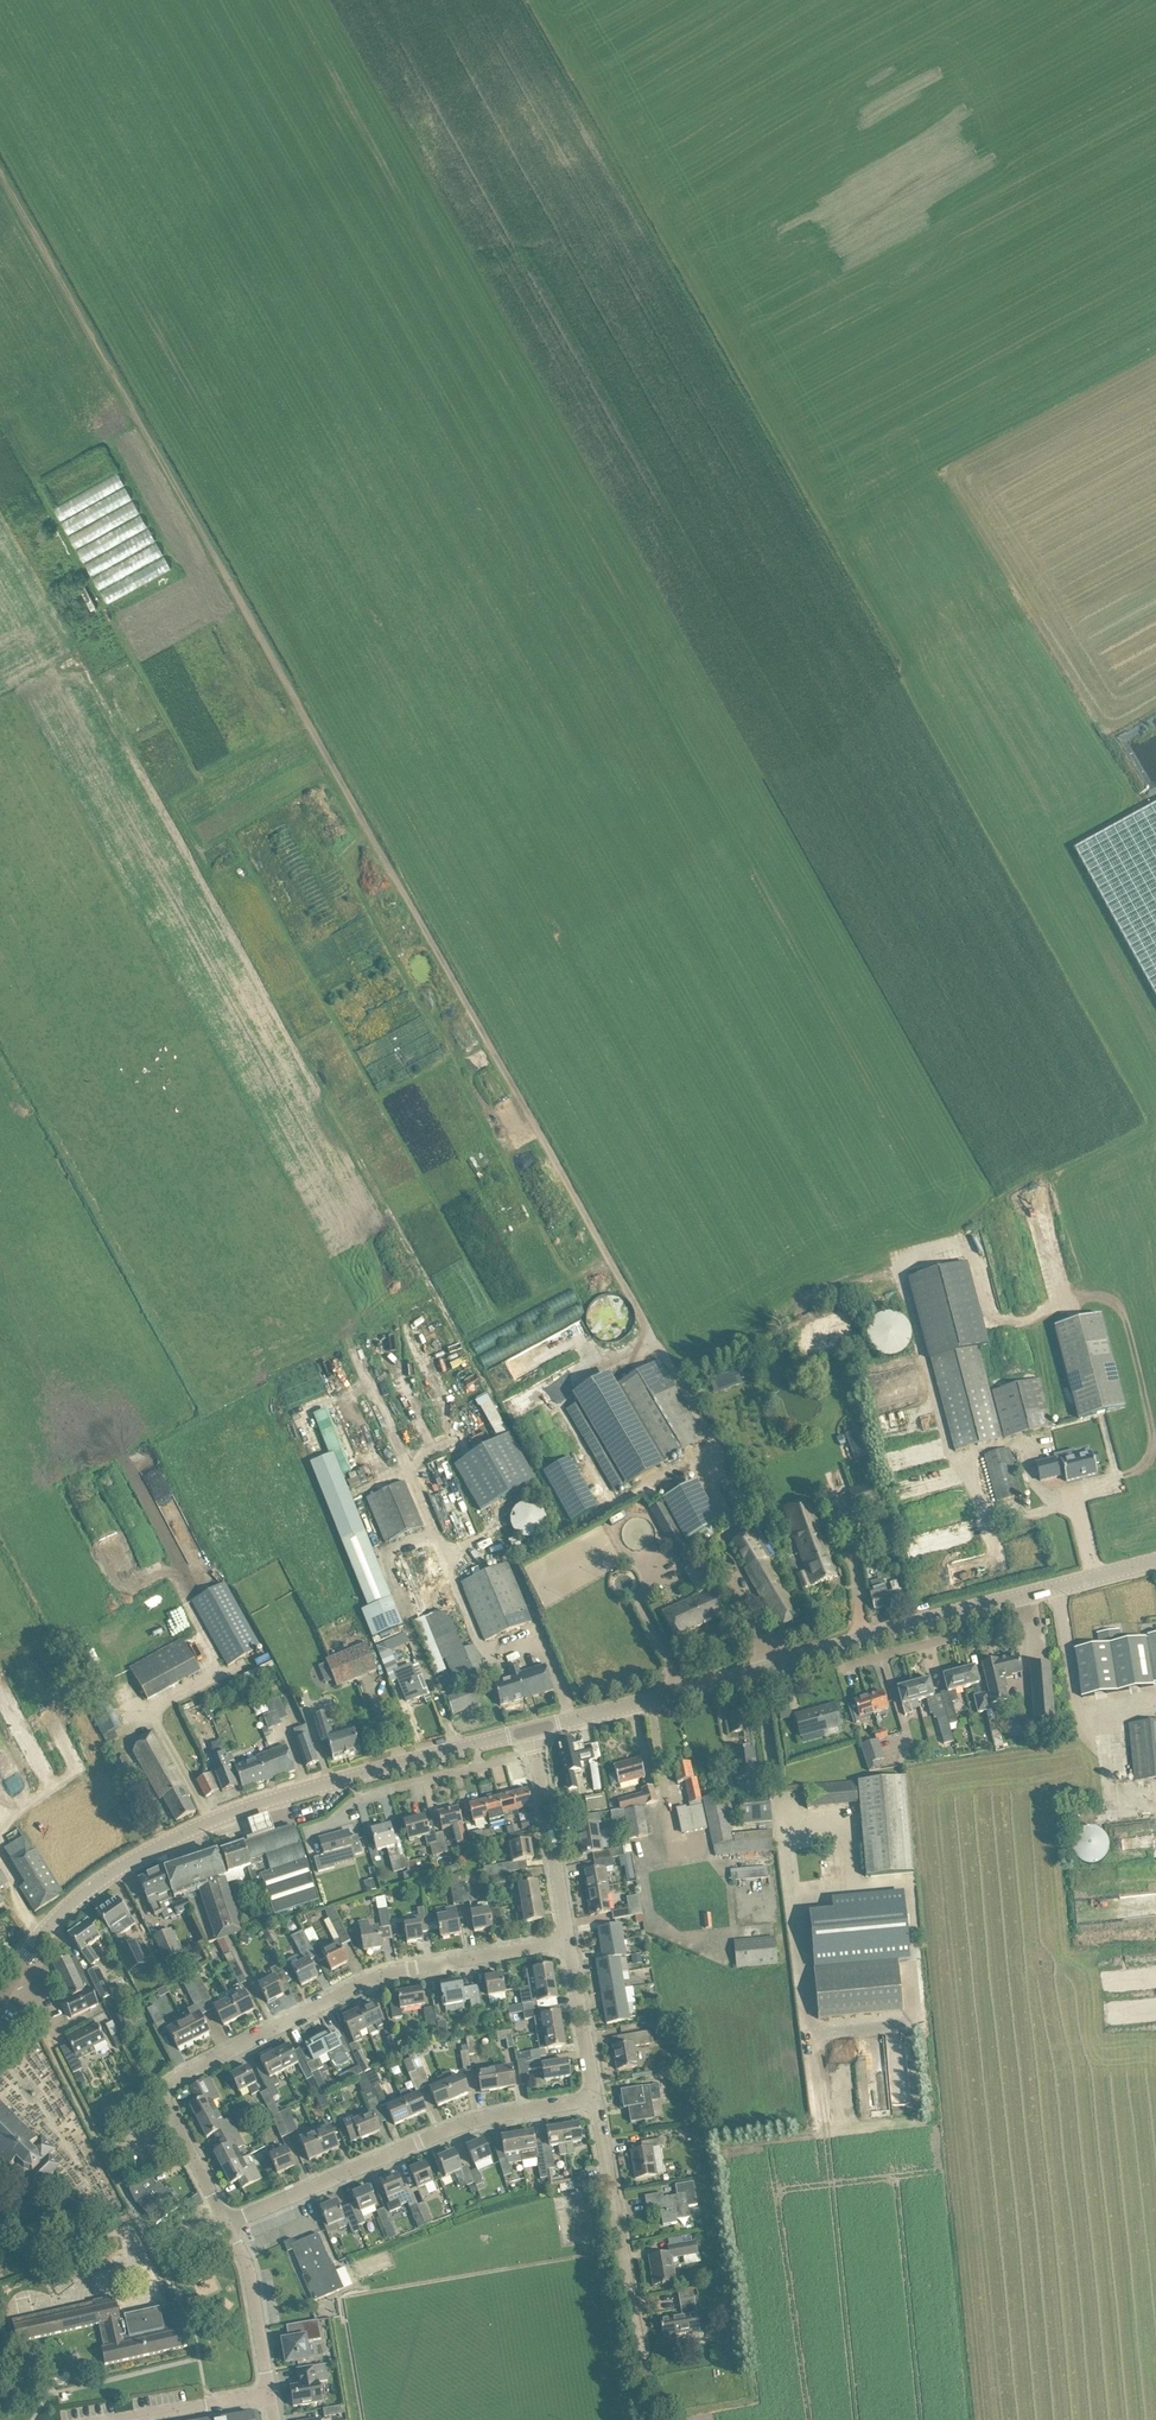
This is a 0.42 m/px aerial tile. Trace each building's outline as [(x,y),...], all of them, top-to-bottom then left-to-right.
[(1155,994),(1155,805),(1076,849),(1155,994)] [(909,1277),(930,1359),(978,1346),(986,1344),(965,1263),(909,1277)] [(909,1345),(911,1340),(912,1335),(911,1329),(908,1324),(905,1319),(900,1315),(895,1313),(889,1313),(883,1314),(878,1316),(873,1319),(870,1324),(868,1330),(867,1335),(868,1341),(870,1347),(874,1351),(879,1354),(884,1357),(890,1357),(896,1356),(901,1354),(905,1351),(909,1345)] [(1054,1327),(1078,1419),(1125,1407),(1101,1315),(1054,1327)] [(930,1359),(955,1451),(1002,1438),(978,1346),(930,1359)] [(705,1438),(659,1359),(612,1387),(658,1463),(659,1465),(705,1438)] [(605,1375),(577,1392),(600,1432),(628,1481),(658,1463),(612,1387),(605,1375)] [(1005,1438),(1051,1426),(1039,1379),(992,1391),(1005,1438)] [(628,1481),(600,1432),(585,1441),(614,1492),(629,1483),(628,1481)] [(455,1465),(480,1511),(536,1480),(510,1434),(455,1465)] [(1009,1448),(984,1455),(994,1490),(997,1502),(1021,1495),(1009,1448)] [(1055,1459),(1036,1464),(1040,1481),(1064,1475),(1066,1482),(1097,1473),(1094,1464),(1099,1463),(1097,1453),(1092,1455),(1092,1453),(1073,1458),(1061,1461),(1061,1462),(1056,1463),(1055,1459)] [(333,1454),(310,1463),(341,1541),(366,1604),(368,1608),(392,1598),(365,1532),(333,1454)] [(693,1482),(672,1493),(662,1499),(668,1510),(690,1548),(720,1531),(693,1482)] [(389,1488),(366,1498),(385,1543),(424,1527),(417,1511),(401,1518),(389,1488)] [(829,1554),(825,1543),(807,1499),(782,1509),(802,1558),(801,1558),(807,1571),(798,1575),(799,1578),(803,1589),(835,1577),(827,1555),(829,1554)] [(546,1526),(547,1520),(545,1514),(542,1509),(538,1505),(532,1503),(526,1503),(520,1505),(516,1508),(512,1513),(510,1519),(511,1524),(513,1530),(517,1535),(522,1538),(528,1539),(534,1538),(539,1536),(543,1531),(546,1526)] [(668,1513),(656,1519),(663,1533),(685,1571),(698,1563),(676,1526),(668,1513)] [(806,1613),(800,1603),(785,1576),(781,1579),(772,1563),(778,1560),(771,1548),(770,1549),(759,1529),(734,1544),(748,1569),(746,1570),(779,1628),(806,1613)] [(875,1543),(877,1555),(894,1552),(892,1540),(875,1543)] [(395,1558),(394,1561),(419,1619),(424,1617),(441,1659),(445,1658),(453,1676),(457,1687),(487,1674),(457,1605),(437,1613),(433,1604),(452,1596),(448,1589),(430,1596),(412,1551),(395,1558)] [(692,1598),(662,1612),(675,1637),(703,1625),(702,1623),(724,1613),(715,1592),(710,1594),(708,1590),(713,1588),(699,1563),(698,1563),(685,1571),(699,1596),(692,1599),(692,1598)] [(507,1564),(481,1575),(477,1567),(471,1570),(474,1578),(460,1584),(485,1642),(531,1622),(507,1564)] [(873,1590),(869,1591),(871,1599),(874,1610),(885,1607),(887,1613),(896,1610),(894,1606),(895,1606),(895,1605),(894,1605),(890,1592),(888,1593),(884,1582),(883,1578),(871,1582),(872,1587),(873,1590)] [(261,1648),(225,1583),(191,1601),(228,1666),(261,1648)] [(392,1598),(368,1608),(362,1611),(372,1639),(403,1626),(392,1598)] [(1148,1635),(1149,1638),(1075,1650),(1083,1697),(1154,1686),(1153,1683),(1155,1682),(1155,1634),(1148,1635)] [(183,1638),(130,1668),(148,1701),(201,1671),(183,1638)] [(327,1661),(338,1687),(377,1670),(366,1644),(327,1661)] [(992,1662),(991,1662),(995,1678),(997,1682),(1002,1681),(1006,1680),(1006,1678),(1011,1677),(1011,1675),(1021,1672),(1017,1656),(996,1661),(996,1662),(992,1663),(992,1662)] [(389,1658),(384,1660),(389,1672),(394,1670),(389,1658)] [(995,1678),(991,1662),(982,1664),(989,1695),(991,1704),(1007,1700),(1005,1689),(1008,1688),(1006,1680),(1002,1681),(997,1682),(995,1678)] [(554,1690),(550,1679),(545,1665),(521,1674),(518,1664),(508,1667),(512,1678),(493,1684),(501,1706),(525,1698),(525,1700),(554,1690)] [(411,1665),(395,1672),(398,1679),(401,1687),(406,1698),(415,1695),(416,1698),(424,1695),(422,1691),(427,1689),(422,1675),(417,1678),(411,1665)] [(967,1665),(958,1668),(959,1671),(963,1688),(972,1686),(974,1695),(973,1695),(977,1713),(992,1710),(991,1704),(989,1695),(982,1696),(979,1684),(975,1667),(968,1669),(967,1665)] [(1030,1667),(1035,1719),(1036,1732),(1055,1731),(1053,1717),(1049,1665),(1030,1667)] [(941,1692),(940,1693),(945,1710),(948,1720),(956,1718),(952,1702),(958,1701),(955,1691),(963,1688),(959,1671),(958,1668),(949,1670),(950,1674),(943,1675),(947,1692),(941,1694),(941,1692)] [(929,1679),(913,1684),(917,1701),(926,1699),(929,1709),(937,1706),(929,1679)] [(917,1701),(913,1684),(897,1688),(905,1715),(913,1713),(910,1703),(917,1701)] [(122,1726),(104,1692),(86,1702),(103,1736),(104,1735),(108,1743),(118,1738),(114,1730),(122,1726)] [(883,1692),(868,1697),(874,1713),(888,1708),(883,1692)] [(288,1717),(280,1697),(273,1700),(280,1720),(288,1717)] [(874,1713),(868,1697),(854,1701),(855,1705),(848,1707),(852,1720),(874,1713)] [(795,1716),(798,1727),(801,1736),(823,1730),(825,1737),(842,1733),(834,1705),(795,1716)] [(744,1731),(741,1710),(729,1712),(732,1733),(744,1731)] [(949,1725),(945,1710),(936,1713),(937,1718),(941,1734),(951,1731),(949,1725)] [(360,1752),(357,1741),(353,1729),(333,1735),(329,1722),(332,1721),(329,1712),(314,1716),(321,1741),(327,1740),(333,1760),(360,1752)] [(1130,1732),(1135,1782),(1155,1780),(1155,1721),(1129,1723),(1130,1732)] [(318,1762),(314,1751),(305,1726),(293,1730),(297,1739),(296,1739),(302,1756),(306,1767),(318,1762)] [(885,1729),(879,1731),(882,1739),(888,1737),(885,1729)] [(190,1797),(184,1786),(183,1787),(152,1731),(135,1742),(139,1749),(132,1754),(160,1799),(163,1798),(176,1821),(196,1812),(188,1798),(190,1797)] [(885,1759),(879,1740),(876,1741),(861,1746),(869,1772),(881,1770),(878,1761),(885,1759)] [(215,1771),(197,1781),(205,1798),(221,1789),(222,1792),(238,1786),(225,1752),(220,1741),(211,1745),(214,1753),(218,1757),(223,1771),(216,1773),(215,1771)] [(561,1744),(559,1745),(566,1773),(564,1773),(568,1790),(576,1788),(572,1772),(581,1770),(579,1763),(600,1757),(597,1745),(582,1749),(581,1746),(575,1748),(573,1741),(567,1742),(567,1741),(561,1742),(561,1744)] [(296,1771),(291,1759),(286,1745),(257,1756),(258,1758),(245,1762),(245,1763),(235,1767),(243,1789),(265,1781),(266,1782),(296,1771)] [(732,1752),(733,1764),(735,1779),(735,1780),(758,1777),(757,1777),(754,1749),(732,1752)] [(122,1775),(132,1768),(123,1755),(113,1763),(122,1775)] [(645,1777),(644,1772),(640,1760),(632,1763),(632,1761),(614,1766),(615,1773),(608,1775),(612,1786),(619,1784),(619,1785),(645,1778),(645,1777)] [(707,1828),(696,1779),(694,1779),(690,1763),(674,1766),(677,1783),(685,1782),(690,1803),(689,1803),(689,1804),(691,1804),(691,1807),(679,1810),(684,1834),(707,1828)] [(914,1873),(906,1778),(858,1782),(867,1877),(914,1873)] [(856,1782),(806,1786),(808,1809),(858,1804),(856,1782)] [(657,1802),(654,1789),(653,1785),(641,1789),(642,1793),(618,1800),(620,1810),(646,1805),(646,1804),(657,1802)] [(768,1788),(739,1791),(742,1823),(771,1821),(768,1788)] [(532,1806),(528,1790),(513,1793),(517,1810),(532,1806)] [(517,1810),(513,1793),(498,1797),(502,1814),(517,1810)] [(730,1833),(729,1825),(722,1794),(702,1798),(713,1846),(733,1842),(773,1839),(772,1830),(771,1830),(730,1833)] [(486,1800),(484,1801),(488,1818),(489,1822),(490,1825),(504,1821),(503,1819),(502,1814),(498,1797),(494,1798),(493,1797),(491,1795),(487,1796),(486,1799),(486,1800)] [(585,1798),(588,1814),(608,1811),(605,1795),(585,1798)] [(488,1818),(484,1801),(480,1802),(479,1800),(477,1799),(472,1800),(471,1802),(472,1804),(469,1805),(473,1822),(488,1818)] [(118,1813),(123,1821),(137,1814),(132,1806),(118,1813)] [(649,1836),(644,1807),(624,1810),(624,1812),(625,1818),(628,1833),(630,1840),(649,1836)] [(462,1824),(460,1814),(458,1808),(438,1813),(442,1829),(452,1827),(457,1845),(458,1849),(471,1846),(470,1841),(465,1823),(462,1824)] [(625,1818),(624,1812),(624,1810),(619,1811),(619,1810),(611,1812),(612,1820),(625,1818)] [(268,1812),(248,1818),(252,1834),(273,1828),(268,1812)] [(602,1850),(598,1825),(602,1824),(600,1813),(583,1816),(584,1826),(576,1827),(577,1837),(580,1837),(583,1854),(592,1853),(594,1860),(612,1857),(612,1858),(619,1857),(623,1856),(621,1847),(602,1850)] [(404,1822),(407,1833),(409,1840),(427,1836),(430,1845),(431,1845),(433,1855),(442,1853),(436,1834),(432,1822),(426,1823),(424,1817),(404,1822)] [(528,1820),(520,1822),(522,1830),(530,1828),(528,1820)] [(506,1828),(509,1836),(519,1834),(517,1825),(506,1828)] [(390,1826),(372,1830),(373,1837),(374,1838),(377,1850),(387,1847),(390,1857),(392,1857),(394,1863),(392,1864),(394,1872),(396,1871),(401,1870),(409,1868),(403,1844),(400,1833),(392,1835),(392,1833),(390,1826)] [(307,1862),(295,1827),(221,1852),(229,1874),(224,1876),(227,1884),(245,1878),(243,1870),(248,1868),(254,1884),(262,1881),(274,1916),(319,1901),(307,1862)] [(1074,1838),(1073,1842),(1072,1846),(1073,1850),(1074,1854),(1076,1858),(1079,1861),(1082,1863),(1086,1865),(1090,1865),(1095,1865),(1099,1864),(1102,1862),(1105,1859),(1108,1856),(1110,1852),(1110,1847),(1110,1843),(1109,1839),(1106,1835),(1104,1832),(1100,1830),(1096,1828),(1092,1828),(1088,1828),(1084,1829),(1080,1831),(1077,1834),(1074,1838)] [(20,1888),(29,1902),(35,1912),(64,1894),(36,1850),(33,1852),(19,1829),(6,1837),(11,1845),(4,1849),(26,1884),(20,1888)] [(495,1834),(492,1835),(484,1837),(483,1830),(473,1832),(475,1839),(470,1841),(471,1846),(497,1839),(495,1834)] [(350,1838),(348,1831),(320,1839),(324,1855),(314,1858),(318,1873),(335,1868),(333,1861),(338,1860),(336,1854),(353,1850),(354,1856),(362,1853),(358,1835),(350,1838)] [(443,1832),(436,1834),(442,1853),(448,1852),(443,1832)] [(504,1865),(484,1867),(484,1870),(485,1876),(504,1873),(527,1869),(526,1861),(533,1860),(530,1842),(524,1843),(522,1833),(519,1834),(515,1835),(510,1836),(509,1836),(505,1837),(507,1846),(510,1846),(513,1863),(504,1865)] [(632,1854),(630,1840),(628,1833),(624,1834),(624,1839),(620,1840),(621,1847),(623,1856),(631,1854),(632,1854)] [(733,1842),(713,1846),(716,1856),(774,1851),(773,1839),(733,1842)] [(224,1876),(220,1864),(217,1853),(165,1870),(174,1898),(199,1889),(216,1941),(224,1939),(243,1932),(227,1884),(224,1876)] [(633,1865),(631,1854),(623,1856),(619,1857),(621,1867),(625,1867),(633,1865)] [(595,1869),(586,1871),(589,1889),(605,1886),(609,1886),(607,1873),(606,1868),(613,1866),(614,1866),(612,1858),(612,1857),(594,1860),(595,1869)] [(768,1878),(767,1866),(730,1869),(731,1881),(768,1878)] [(151,1874),(139,1880),(144,1890),(155,1915),(162,1911),(166,1919),(176,1915),(172,1907),(172,1904),(171,1899),(169,1890),(169,1889),(165,1881),(161,1872),(160,1870),(159,1871),(158,1869),(150,1872),(151,1874)] [(2,1874),(1,1873),(0,1874),(0,1889),(8,1885),(2,1874)] [(505,1882),(504,1873),(485,1876),(487,1885),(505,1882)] [(462,1903),(459,1886),(457,1875),(449,1876),(448,1876),(453,1904),(462,1903)] [(537,1883),(525,1885),(518,1886),(521,1904),(540,1901),(537,1883)] [(467,1884),(459,1886),(462,1903),(470,1901),(467,1884)] [(589,1889),(586,1889),(591,1915),(596,1914),(596,1915),(599,1915),(599,1914),(609,1912),(606,1895),(605,1886),(589,1889)] [(628,1909),(623,1909),(611,1911),(613,1919),(626,1917),(642,1914),(639,1895),(626,1897),(628,1909)] [(186,1898),(172,1904),(172,1907),(176,1915),(176,1916),(191,1909),(186,1898)] [(117,1899),(97,1913),(108,1928),(103,1932),(107,1937),(109,1936),(112,1940),(118,1952),(127,1947),(121,1935),(136,1925),(130,1917),(117,1899)] [(543,1919),(540,1901),(521,1904),(523,1913),(516,1914),(518,1924),(543,1919)] [(492,1928),(490,1917),(487,1902),(477,1903),(478,1906),(470,1908),(474,1931),(492,1928)] [(905,1903),(809,1912),(813,1956),(909,1948),(905,1903)] [(350,1941),(345,1930),(332,1906),(324,1910),(329,1919),(324,1921),(335,1942),(333,1943),(331,1948),(322,1945),(313,1949),(312,1949),(316,1957),(319,1962),(326,1959),(331,1970),(347,1962),(339,1946),(350,1941)] [(429,1931),(427,1919),(425,1907),(417,1908),(419,1921),(396,1925),(398,1938),(406,1936),(407,1943),(423,1940),(422,1932),(429,1931)] [(445,1907),(436,1908),(436,1912),(437,1917),(438,1922),(439,1929),(439,1932),(440,1932),(441,1937),(460,1934),(458,1922),(455,1909),(446,1910),(445,1907)] [(503,1926),(501,1915),(500,1908),(491,1910),(494,1928),(503,1926)] [(387,1909),(378,1910),(381,1928),(369,1930),(367,1922),(359,1923),(364,1951),(382,1948),(380,1941),(393,1939),(391,1927),(387,1909)] [(626,1922),(626,1917),(613,1919),(614,1925),(598,1928),(601,1943),(624,1940),(621,1923),(626,1922)] [(102,1941),(107,1937),(103,1932),(99,1935),(88,1921),(69,1935),(91,1966),(99,1960),(90,1947),(101,1939),(102,1941)] [(154,1936),(167,1959),(171,1968),(185,1962),(181,1953),(171,1929),(154,1936)] [(309,1961),(316,1957),(312,1949),(303,1931),(291,1937),(302,1958),(300,1959),(299,1957),(296,1956),(288,1960),(287,1962),(289,1965),(291,1969),(292,1968),(301,1986),(317,1978),(309,1961)] [(777,1964),(774,1937),(734,1941),(737,1968),(777,1964)] [(626,1953),(624,1940),(601,1943),(603,1959),(603,1960),(619,1957),(619,1958),(632,1956),(632,1952),(626,1953)] [(137,1956),(132,1945),(127,1947),(118,1952),(124,1965),(125,1965),(132,1961),(131,1959),(137,1956)] [(231,1952),(224,1956),(239,1985),(240,1984),(240,1985),(246,1982),(246,1981),(231,1952)] [(98,2005),(92,1991),(76,1958),(71,1960),(69,1957),(53,1964),(70,1999),(64,2002),(72,2018),(98,2005)] [(621,1972),(619,1958),(619,1957),(603,1960),(603,1959),(596,1960),(599,1976),(621,1972)] [(814,1968),(818,2019),(903,2011),(898,1960),(814,1968)] [(288,1983),(281,1969),(279,1965),(271,1969),(275,1977),(259,1985),(268,2003),(284,1995),(280,1987),(288,1983)] [(526,1971),(527,1978),(529,1987),(554,1983),(551,1966),(526,1971)] [(292,1980),(287,1970),(285,1967),(281,1969),(288,1983),(292,1980)] [(97,1968),(89,1972),(103,2000),(110,1996),(97,1968)] [(624,1988),(621,1972),(599,1976),(602,1992),(624,1988)] [(510,1973),(502,1975),(505,1991),(512,1990),(510,1973)] [(505,1991),(502,1975),(485,1978),(486,1986),(478,1988),(481,2006),(482,2011),(487,2010),(488,2011),(490,2011),(491,2010),(492,2008),(490,2007),(489,2006),(489,2005),(490,2005),(488,1997),(505,1994),(505,1991)] [(204,2003),(212,1999),(200,1978),(193,1982),(195,1986),(203,2000),(204,2003)] [(481,2006),(478,1988),(477,1986),(462,1989),(461,1982),(440,1985),(444,2006),(470,2002),(471,2008),(481,2007),(481,2006)] [(532,2003),(522,2004),(523,2008),(523,2012),(549,2008),(547,2001),(557,1999),(554,1983),(529,1987),(532,2003)] [(253,2011),(240,1985),(240,1984),(239,1985),(233,1988),(234,1989),(226,1993),(228,1996),(230,2000),(239,2018),(253,2011)] [(203,2000),(195,1986),(190,1989),(192,1992),(188,1994),(194,2004),(203,2000)] [(627,2004),(624,1988),(602,1992),(604,2008),(627,2004)] [(424,2006),(421,1989),(398,1993),(399,2001),(390,2002),(393,2019),(402,2017),(401,2010),(424,2006)] [(213,2004),(215,2008),(218,2015),(224,2026),(239,2018),(230,2000),(221,2004),(220,2001),(213,2004)] [(627,2004),(604,2008),(607,2024),(619,2022),(629,2020),(635,2019),(635,2017),(629,2018),(628,2013),(634,2012),(633,2003),(627,2004)] [(374,2004),(358,2011),(367,2029),(370,2035),(385,2028),(374,2004)] [(157,2005),(147,2010),(157,2028),(165,2024),(163,2020),(164,2020),(157,2005)] [(424,2008),(427,2028),(437,2027),(434,2006),(424,2008)] [(119,2007),(110,2011),(120,2033),(129,2029),(119,2007)] [(209,2033),(200,2016),(196,2008),(181,2016),(194,2041),(209,2033)] [(562,2030),(559,2013),(550,2015),(549,2008),(523,2012),(525,2020),(535,2018),(537,2034),(562,2030)] [(367,2029),(358,2011),(343,2018),(354,2042),(361,2039),(358,2033),(367,2029)] [(178,2049),(194,2041),(181,2016),(165,2024),(178,2049)] [(113,2022),(106,2025),(118,2049),(124,2046),(119,2034),(113,2022)] [(107,2045),(102,2035),(97,2024),(67,2039),(71,2045),(61,2050),(73,2073),(83,2068),(79,2060),(107,2045)] [(547,2049),(553,2048),(565,2046),(562,2030),(537,2034),(540,2049),(530,2051),(531,2059),(534,2059),(541,2058),(546,2057),(545,2049),(547,2048),(547,2049)] [(334,2031),(320,2038),(328,2054),(332,2062),(349,2053),(342,2038),(338,2040),(334,2031)] [(512,2031),(504,2032),(497,2033),(489,2035),(490,2039),(498,2037),(498,2041),(506,2040),(507,2049),(514,2048),(512,2031)] [(633,2046),(640,2045),(652,2043),(650,2031),(618,2036),(619,2046),(613,2047),(617,2070),(629,2068),(637,2066),(633,2046)] [(401,2056),(394,2036),(387,2039),(394,2059),(401,2056)] [(466,2038),(468,2051),(468,2055),(475,2054),(472,2037),(466,2038)] [(320,2038),(305,2045),(313,2061),(307,2064),(311,2073),(317,2070),(323,2067),(319,2059),(328,2054),(320,2038)] [(409,2053),(411,2058),(412,2061),(432,2052),(429,2044),(409,2053)] [(289,2045),(275,2053),(284,2071),(298,2064),(307,2080),(313,2077),(311,2073),(307,2064),(299,2049),(293,2052),(289,2045)] [(362,2051),(361,2051),(354,2055),(363,2074),(372,2070),(362,2051)] [(471,2070),(468,2055),(468,2051),(460,2052),(463,2072),(471,2070)] [(284,2071),(275,2053),(260,2060),(264,2067),(258,2071),(268,2090),(272,2098),(279,2095),(275,2086),(280,2083),(276,2076),(284,2071)] [(423,2089),(415,2071),(416,2071),(411,2058),(403,2061),(416,2092),(423,2089)] [(531,2059),(517,2061),(518,2069),(519,2074),(521,2085),(530,2084),(528,2072),(542,2069),(542,2065),(541,2058),(534,2059),(531,2059)] [(569,2068),(567,2061),(542,2065),(542,2069),(544,2081),(570,2077),(570,2075),(571,2075),(572,2073),(572,2069),(570,2067),(569,2068)] [(231,2076),(236,2086),(240,2092),(248,2088),(252,2096),(259,2092),(247,2067),(231,2076)] [(515,2087),(513,2075),(512,2067),(495,2070),(498,2089),(515,2087)] [(422,2068),(416,2071),(415,2071),(423,2089),(430,2086),(422,2068)] [(317,2070),(311,2073),(313,2077),(322,2094),(323,2093),(328,2091),(317,2070)] [(469,2094),(464,2083),(461,2075),(453,2078),(450,2070),(442,2074),(453,2100),(469,2094)] [(498,2089),(495,2070),(478,2073),(481,2092),(498,2089)] [(439,2084),(430,2088),(433,2096),(438,2107),(453,2100),(442,2074),(436,2077),(439,2084)] [(313,2077),(307,2080),(311,2087),(312,2086),(317,2096),(322,2094),(313,2077)] [(218,2112),(212,2101),(218,2098),(219,2099),(209,2079),(190,2088),(191,2089),(192,2088),(195,2094),(194,2095),(195,2095),(199,2102),(190,2106),(199,2122),(218,2112)] [(659,2084),(621,2091),(624,2108),(628,2108),(631,2123),(655,2119),(651,2093),(660,2091),(659,2084)] [(379,2086),(378,2087),(372,2090),(384,2119),(385,2121),(386,2121),(380,2107),(386,2104),(379,2086)] [(426,2112),(421,2101),(418,2093),(411,2096),(410,2095),(406,2089),(400,2092),(403,2100),(402,2100),(410,2118),(426,2112)] [(280,2113),(272,2098),(268,2090),(260,2094),(272,2117),(280,2113)] [(346,2121),(343,2122),(352,2142),(360,2138),(360,2139),(380,2131),(376,2122),(384,2119),(372,2090),(363,2093),(367,2103),(372,2115),(354,2122),(352,2118),(346,2121)] [(317,2096),(315,2097),(321,2111),(329,2107),(323,2093),(322,2094),(317,2096)] [(410,2118),(402,2100),(387,2107),(394,2125),(410,2118)] [(0,2106),(0,2161),(2,2164),(0,2166),(0,2167),(6,2172),(4,2174),(17,2188),(19,2187),(29,2197),(61,2166),(50,2155),(55,2150),(41,2136),(39,2138),(33,2132),(30,2135),(0,2106)] [(289,2110),(281,2113),(290,2134),(298,2131),(289,2110)] [(223,2122),(218,2112),(199,2122),(207,2138),(220,2131),(224,2139),(237,2132),(230,2118),(223,2122)] [(290,2134),(281,2113),(280,2113),(272,2117),(281,2138),(290,2134)] [(338,2149),(334,2138),(327,2122),(312,2128),(315,2133),(324,2155),(338,2149)] [(578,2124),(562,2127),(567,2155),(575,2154),(573,2143),(581,2142),(578,2124)] [(567,2155),(562,2127),(547,2129),(550,2147),(559,2145),(560,2156),(567,2155)] [(244,2146),(237,2132),(224,2139),(228,2146),(214,2153),(223,2169),(242,2159),(237,2149),(244,2146)] [(533,2132),(517,2134),(522,2162),(538,2159),(541,2179),(548,2177),(547,2170),(544,2154),(537,2155),(533,2132)] [(324,2155),(315,2133),(300,2139),(309,2161),(324,2155)] [(522,2162),(517,2134),(502,2137),(505,2155),(506,2160),(499,2162),(506,2183),(509,2182),(507,2175),(512,2174),(509,2164),(522,2162)] [(663,2138),(653,2140),(641,2142),(642,2149),(631,2151),(636,2179),(657,2175),(653,2148),(664,2146),(663,2138)] [(466,2146),(474,2165),(490,2158),(483,2140),(466,2146)] [(294,2167),(290,2156),(286,2148),(269,2156),(277,2174),(294,2167)] [(441,2167),(442,2166),(446,2177),(455,2173),(457,2179),(464,2177),(468,2186),(474,2183),(470,2172),(467,2165),(460,2168),(454,2152),(438,2158),(441,2164),(440,2164),(441,2167)] [(555,2168),(552,2153),(544,2154),(547,2170),(555,2168)] [(261,2178),(255,2167),(249,2155),(242,2159),(223,2169),(231,2185),(245,2177),(248,2184),(261,2178)] [(425,2164),(410,2170),(417,2187),(411,2190),(417,2205),(418,2207),(425,2204),(423,2199),(429,2196),(425,2186),(433,2183),(430,2175),(425,2164)] [(483,2184),(481,2180),(477,2169),(470,2172),(474,2183),(478,2192),(484,2190),(482,2184),(483,2184)] [(587,2171),(571,2174),(571,2178),(572,2183),(574,2182),(588,2180),(587,2171)] [(381,2182),(385,2193),(389,2204),(387,2205),(390,2212),(401,2207),(400,2205),(408,2202),(410,2208),(417,2205),(411,2190),(409,2186),(402,2189),(397,2176),(381,2182)] [(697,2205),(693,2182),(675,2185),(677,2196),(663,2198),(662,2193),(645,2196),(647,2209),(660,2207),(663,2226),(677,2223),(676,2215),(680,2215),(681,2219),(690,2217),(689,2207),(697,2205)] [(136,2186),(129,2189),(136,2203),(138,2201),(157,2224),(180,2206),(167,2189),(165,2191),(159,2183),(143,2195),(136,2186)] [(356,2202),(350,2205),(358,2226),(365,2223),(361,2212),(376,2206),(368,2188),(353,2194),(356,2202)] [(336,2201),(320,2208),(325,2219),(328,2227),(337,2223),(339,2226),(340,2228),(346,2226),(346,2224),(348,2223),(353,2233),(360,2230),(358,2226),(350,2205),(340,2209),(336,2201)] [(425,2204),(418,2207),(425,2225),(432,2222),(425,2204)] [(417,2205),(410,2208),(418,2228),(425,2225),(418,2207),(417,2205)] [(377,2211),(384,2228),(392,2225),(384,2208),(377,2211)] [(331,2264),(318,2234),(294,2243),(293,2239),(283,2243),(287,2252),(288,2252),(287,2250),(292,2249),(303,2276),(302,2276),(313,2302),(344,2289),(333,2263),(331,2264)] [(670,2253),(649,2257),(654,2285),(662,2284),(662,2285),(665,2284),(665,2283),(676,2281),(672,2260),(698,2256),(695,2242),(683,2244),(669,2246),(670,2253)] [(105,2365),(187,2347),(188,2347),(184,2330),(183,2330),(179,2311),(175,2312),(170,2290),(163,2291),(166,2306),(163,2307),(165,2314),(161,2315),(159,2308),(159,2310),(125,2317),(125,2315),(124,2315),(125,2319),(120,2320),(117,2303),(116,2303),(115,2298),(13,2320),(17,2342),(99,2324),(104,2348),(101,2348),(105,2365)] [(682,2315),(660,2319),(663,2340),(675,2338),(677,2338),(676,2334),(692,2332),(693,2334),(700,2332),(695,2305),(694,2298),(679,2300),(682,2315)] [(289,2339),(282,2340),(286,2363),(309,2359),(306,2342),(321,2339),(319,2327),(315,2328),(314,2321),(286,2326),(289,2339)] [(738,2354),(733,2322),(723,2324),(728,2356),(738,2354)] [(300,2385),(290,2387),(292,2396),(290,2399),(291,2403),(293,2405),(294,2407),(322,2402),(318,2383),(328,2381),(325,2365),(297,2369),(300,2385)] [(323,2409),(324,2417),(342,2414),(341,2406),(323,2409)]
